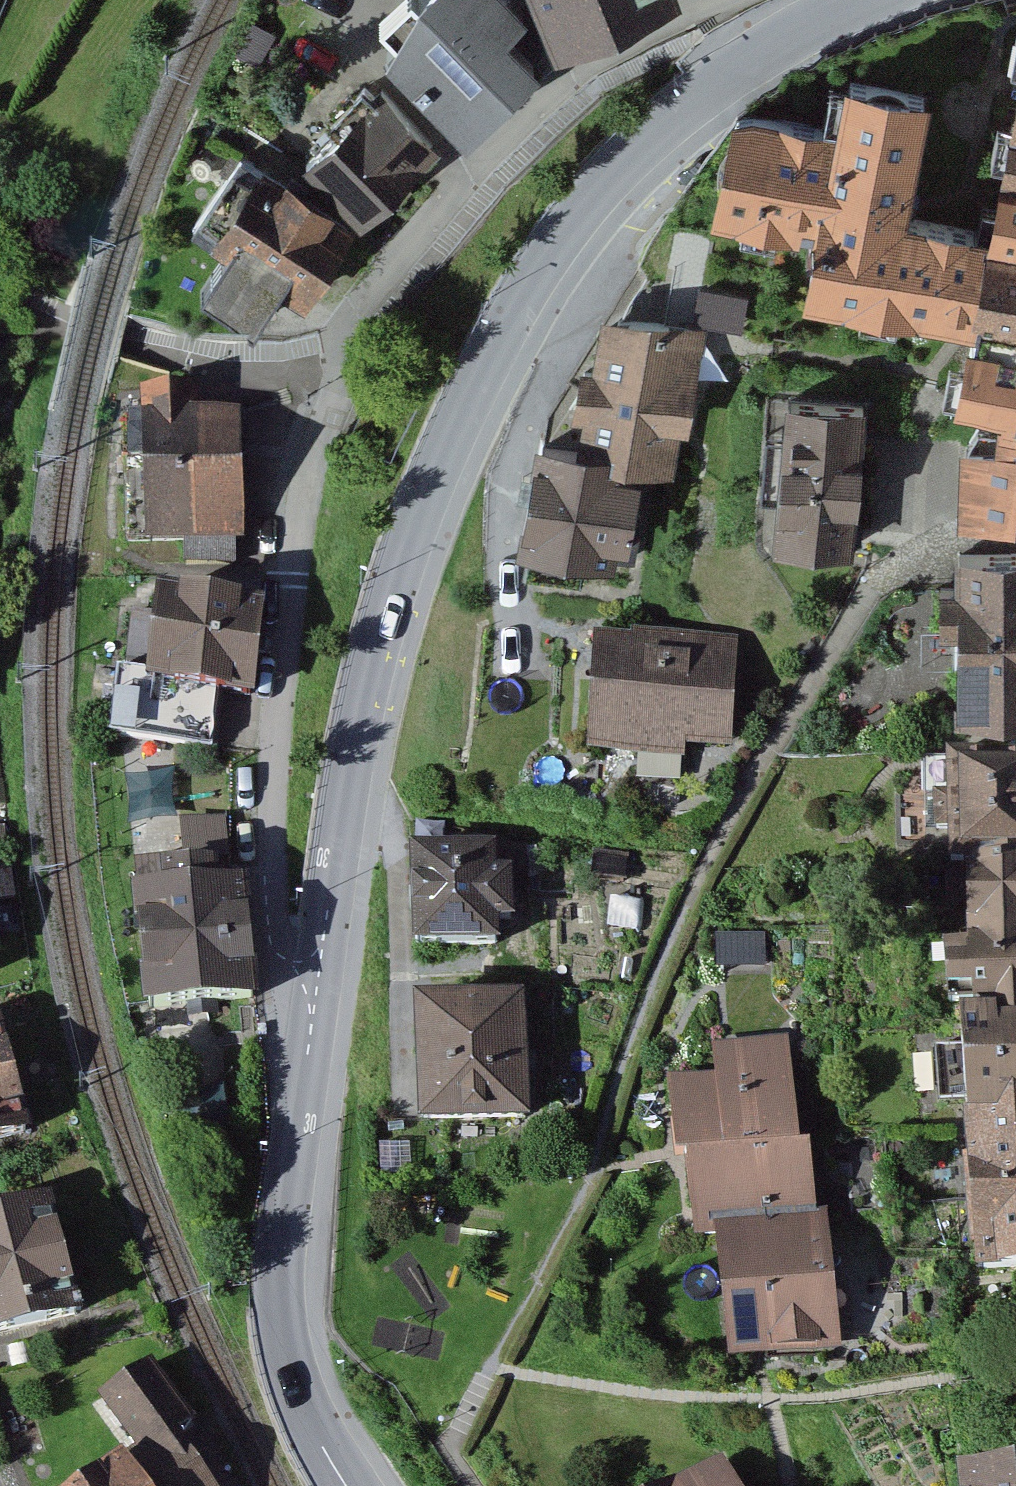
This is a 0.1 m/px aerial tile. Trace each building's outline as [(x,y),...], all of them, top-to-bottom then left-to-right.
[(386,45),(459,123),(531,57),(502,25),(522,7),(516,0),(424,0),(429,5),(386,45)] [(553,39),(652,0),(537,0),(553,39)] [(961,314),(977,231),(900,216),(904,192),(924,96),(850,82),(840,131),(737,110),(718,208),(820,228),(809,284),(961,314)] [(341,127),(305,161),(326,182),(324,184),(356,218),(432,146),(380,92),(373,98),(364,88),(353,98),(350,94),(329,114),(341,127)] [(1007,169),(1015,170),(1015,123),(1007,169)] [(227,249),(200,289),(253,324),(280,284),(300,297),(347,227),(301,196),(306,189),(290,179),(285,187),(239,156),(192,226),(227,249)] [(1007,169),(994,234),(977,231),(961,314),(977,317),(962,393),(1008,402),(1006,414),(1015,415),(1015,170),(1007,169)] [(583,448),(628,456),(669,464),(676,422),(685,423),(692,384),(683,382),(693,329),(618,316),(617,326),(605,324),(597,368),(584,365),(577,405),(590,407),(583,448)] [(192,385),(135,387),(138,536),(237,534),(234,405),(192,406),(192,385)] [(862,407),(790,401),(787,434),(786,434),(776,539),(850,546),(851,528),(862,407)] [(1006,414),(1003,427),(978,425),(968,444),(966,514),(1015,513),(1015,415),(1006,414)] [(583,448),(542,441),(524,539),(529,540),(525,562),(578,572),(582,550),(631,558),(637,525),(639,525),(641,515),(629,512),(635,479),(624,477),(628,456),(583,448)] [(958,554),(959,589),(941,589),(941,627),(959,627),(959,715),(1015,715),(1015,554),(958,554)] [(259,590),(167,577),(153,671),(122,667),(114,725),(206,738),(213,686),(244,691),(259,590)] [(638,672),(596,670),(592,745),(638,747),(639,734),(728,739),(732,646),(640,641),(638,672)] [(948,757),(948,795),(936,796),(937,828),(948,827),(949,866),(969,866),(969,861),(1015,861),(1015,756),(948,757)] [(492,839),(416,842),(420,929),(496,926),(495,906),(510,905),(509,863),(493,864),(492,839)] [(0,860),(0,950),(0,951),(21,948),(8,859),(0,860)] [(969,861),(969,866),(969,905),(961,906),(962,921),(970,921),(970,938),(1015,934),(1015,861),(969,861)] [(169,877),(139,880),(151,1019),(192,1016),(193,1028),(213,1026),(212,1013),(251,1010),(242,901),(215,903),(213,883),(170,886),(169,877)] [(1015,1014),(1015,934),(970,938),(972,966),(948,969),(950,1002),(973,1000),(975,1016),(1015,1014)] [(516,991),(423,995),(428,1104),(520,1100),(516,991)] [(975,1016),(975,1020),(953,1020),(954,1036),(964,1036),(965,1049),(934,1051),(938,1104),(959,1102),(960,1119),(967,1119),(1015,1116),(1015,1014),(975,1016)] [(25,1131),(0,1034),(0,1137),(25,1131)] [(789,1034),(712,1040),(714,1073),(669,1077),(675,1147),(688,1145),(797,1136),(789,1034)] [(967,1119),(972,1147),(970,1147),(970,1156),(973,1156),(975,1192),(1015,1190),(1015,1116),(967,1119)] [(688,1145),(693,1219),(717,1220),(815,1210),(809,1135),(688,1145)] [(975,1192),(978,1242),(975,1245),(979,1268),(1015,1265),(1015,1190),(975,1192)] [(0,1215),(0,1332),(75,1313),(46,1203),(0,1215)] [(829,1209),(717,1220),(729,1354),(841,1344),(829,1209)] [(103,1397),(143,1453),(96,1485),(212,1485),(173,1432),(191,1419),(151,1363),(103,1397)] [(679,1485),(734,1485),(722,1463),(679,1485)] [(962,1473),(964,1485),(1015,1485),(1015,1465),(962,1473)]
